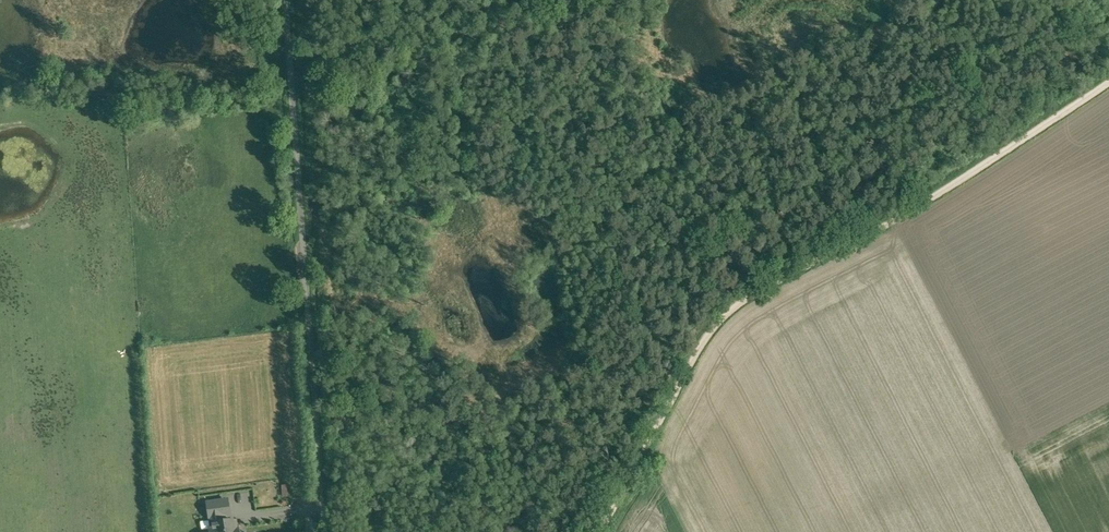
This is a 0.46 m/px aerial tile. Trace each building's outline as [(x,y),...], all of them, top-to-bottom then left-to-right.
[(232,520),(229,498),(207,502),(210,523),(232,520)] [(239,526),(235,527),(233,519),(232,520),(210,523),(212,531),(240,531),(239,526)]
